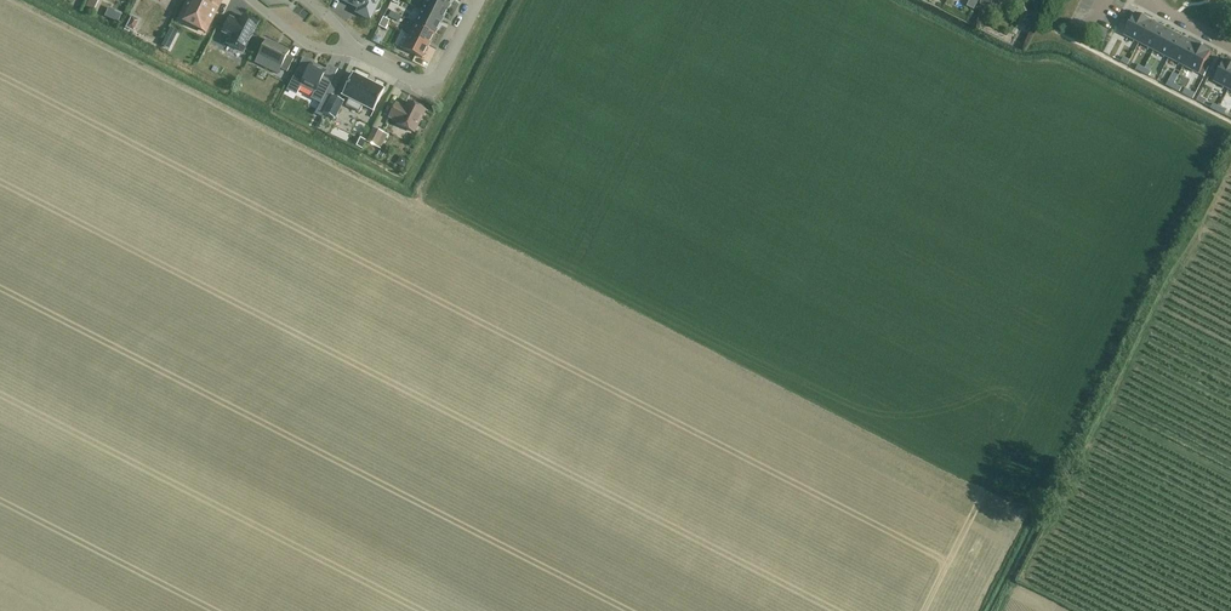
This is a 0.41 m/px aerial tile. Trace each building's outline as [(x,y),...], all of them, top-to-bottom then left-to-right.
[(98,0),(88,0),(85,6),(93,10),(98,0)] [(181,17),(207,30),(205,32),(206,33),(223,0),(189,0),(179,19),(180,19),(181,17)] [(351,5),(352,3),(361,7),(357,13),(369,20),(373,12),(376,13),(379,12),(380,11),(380,9),(379,6),(377,5),(380,0),(343,0),(351,5)] [(442,21),(448,9),(431,0),(427,0),(422,11),(442,21)] [(448,9),(453,0),(431,0),(448,9)] [(1016,4),(1021,19),(1031,16),(1026,1),(1016,4)] [(102,4),(98,13),(111,18),(115,9),(102,4)] [(115,11),(111,20),(118,23),(122,13),(115,11)] [(422,11),(415,23),(436,34),(442,21),(422,11)] [(391,12),(388,17),(394,20),(397,15),(391,12)] [(1151,21),(1136,13),(1124,35),(1139,43),(1151,21)] [(243,16),(240,23),(230,18),(223,33),(232,38),(229,45),(243,52),(257,23),(243,16)] [(139,20),(132,17),(127,28),(134,31),(139,20)] [(1166,29),(1151,21),(1139,43),(1154,51),(1166,29)] [(416,24),(409,36),(429,46),(435,34),(436,34),(415,23),(415,24),(416,24)] [(162,46),(169,49),(178,32),(171,28),(162,46)] [(1181,36),(1166,29),(1154,51),(1169,59),(1181,36)] [(422,59),(429,46),(409,36),(403,49),(422,59)] [(1195,44),(1181,36),(1169,59),(1184,67),(1195,44)] [(294,59),(287,56),(290,52),(266,40),(257,57),(266,62),(263,67),(270,70),(272,65),(287,72),(294,59)] [(1211,52),(1195,44),(1184,67),(1199,74),(1211,52)] [(326,69),(303,58),(287,91),(297,96),(302,86),(314,92),(311,99),(321,104),(338,70),(328,65),(326,69)] [(1225,60),(1218,73),(1214,81),(1214,82),(1229,90),(1230,86),(1230,63),(1225,60)] [(1213,70),(1208,78),(1214,81),(1218,73),(1213,70)] [(360,113),(363,106),(373,112),(384,90),(353,74),(342,95),(349,99),(346,106),(360,113)] [(335,119),(344,102),(333,96),(324,114),(335,119)] [(397,124),(414,133),(425,111),(408,102),(405,109),(396,104),(389,118),(398,122),(397,124)] [(383,134),(374,129),(368,143),(376,147),(383,134)] [(361,138),(357,146),(362,148),(366,141),(361,138)] [(407,163),(401,160),(398,166),(404,169),(407,163)]
